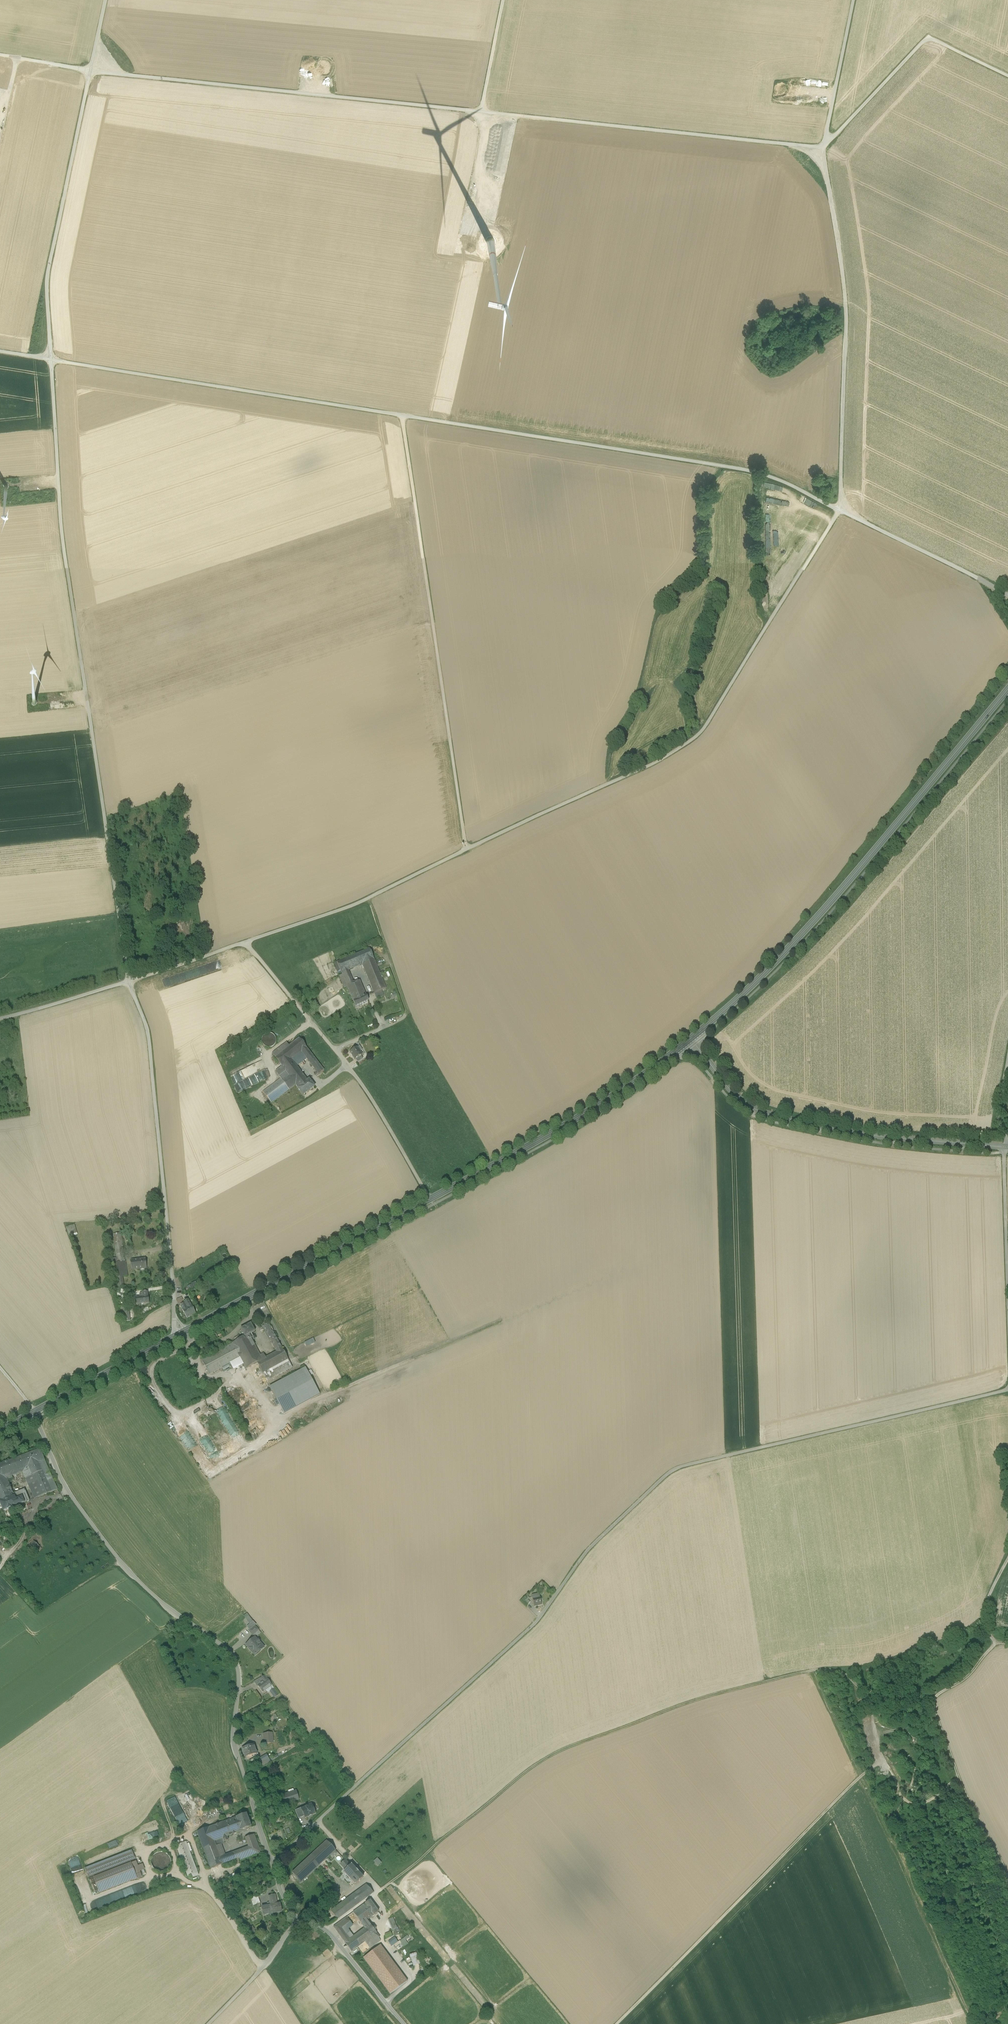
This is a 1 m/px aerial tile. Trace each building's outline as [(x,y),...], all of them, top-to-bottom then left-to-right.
[(549,795),(551,801),(563,796),(560,789),(549,795)] [(369,949),(337,962),(341,974),(362,965),(374,960),(369,949)] [(374,960),(362,965),(374,994),(381,991),(386,989),(374,960)] [(359,981),(347,986),(351,996),(364,990),(359,981)] [(364,990),(351,996),(355,1007),(368,1001),(364,990)] [(381,991),(374,994),(376,999),(383,997),(381,991)] [(272,1034),(269,1033),(267,1033),(265,1034),(263,1036),(262,1038),(262,1040),(262,1042),(263,1044),(264,1046),(266,1047),(268,1048),(271,1047),(273,1046),(275,1045),(276,1042),(276,1040),(275,1037),(274,1035),(272,1034)] [(299,1039),(274,1057),(282,1067),(291,1060),(307,1049),(299,1039)] [(362,1056),(358,1048),(351,1053),(355,1060),(356,1059),(361,1056),(362,1056)] [(305,1078),(291,1060),(282,1067),(275,1072),(280,1079),(289,1090),(295,1085),(305,1078)] [(244,1088),(272,1077),(268,1068),(266,1069),(263,1062),(231,1074),(235,1084),(240,1082),(242,1087),(244,1086),(244,1088)] [(305,1078),(295,1085),(298,1088),(297,1088),(303,1095),(314,1087),(309,1080),(307,1081),(305,1078)] [(280,1079),(263,1092),(271,1103),(289,1090),(280,1079)] [(70,1237),(78,1235),(75,1224),(66,1227),(70,1237)] [(122,1233),(114,1234),(119,1277),(127,1276),(122,1233)] [(146,1259),(131,1261),(132,1270),(147,1268),(146,1259)] [(143,1297),(137,1298),(137,1305),(149,1303),(147,1292),(145,1292),(143,1293),(143,1297)] [(196,1314),(188,1300),(184,1302),(184,1303),(187,1308),(188,1308),(190,1312),(192,1316),(196,1314)] [(187,1308),(184,1303),(180,1306),(187,1318),(192,1316),(190,1312),(188,1308),(187,1308)] [(251,1324),(240,1330),(245,1337),(240,1340),(243,1344),(247,1341),(249,1344),(253,1342),(252,1341),(255,1339),(251,1333),(255,1332),(251,1324)] [(276,1338),(268,1324),(263,1327),(270,1341),(276,1338)] [(276,1338),(270,1341),(277,1352),(282,1349),(276,1338)] [(305,1342),(307,1346),(316,1342),(314,1338),(305,1342)] [(253,1342),(249,1344),(247,1341),(243,1344),(240,1340),(236,1342),(232,1344),(240,1358),(246,1369),(257,1363),(266,1358),(263,1354),(260,1356),(253,1342)] [(240,1358),(232,1344),(202,1361),(209,1375),(240,1358)] [(266,1358),(257,1363),(263,1374),(288,1360),(282,1349),(277,1352),(266,1358)] [(305,1368),(270,1387),(284,1414),(320,1394),(305,1368)] [(40,1448),(13,1459),(18,1471),(21,1470),(28,1467),(32,1476),(43,1471),(49,1469),(40,1448)] [(224,1469),(242,1459),(241,1457),(239,1458),(238,1457),(222,1465),(224,1469)] [(11,1474),(18,1471),(13,1459),(0,1465),(0,1478),(11,1474)] [(21,1470),(25,1478),(32,1476),(28,1467),(21,1470)] [(49,1469),(43,1471),(51,1492),(57,1490),(49,1469)] [(43,1471),(32,1476),(40,1497),(51,1492),(43,1471)] [(13,1497),(10,1491),(12,1490),(8,1480),(13,1478),(11,1474),(0,1478),(0,1502),(13,1497)] [(40,1497),(32,1476),(25,1478),(34,1499),(40,1497)] [(0,1502),(0,1503),(4,1511),(24,1503),(22,1497),(15,1500),(14,1497),(13,1497),(0,1502)] [(42,1548),(33,1540),(27,1547),(36,1555),(42,1548)] [(542,1581),(536,1586),(539,1589),(545,1584),(542,1581)] [(539,1594),(532,1596),(534,1607),(542,1605),(539,1594)] [(530,1603),(525,1598),(521,1602),(526,1607),(530,1603)] [(254,1626),(249,1631),(252,1635),(258,1630),(254,1626)] [(263,1647),(255,1638),(245,1646),(254,1655),(263,1647)] [(265,1675),(258,1679),(260,1682),(257,1684),(262,1692),(263,1692),(272,1685),(265,1675)] [(273,1689),(269,1691),(274,1698),(277,1695),(273,1689)] [(272,1732),(263,1733),(265,1744),(273,1743),(272,1732)] [(254,1744),(242,1748),(245,1757),(246,1757),(247,1759),(252,1758),(251,1755),(257,1753),(254,1744)] [(266,1754),(260,1758),(264,1765),(271,1761),(266,1754)] [(296,1791),(282,1795),(283,1800),(284,1803),(298,1799),(296,1791)] [(312,1804),(301,1809),(304,1816),(305,1818),(316,1814),(312,1804)] [(301,1808),(295,1811),(298,1819),(304,1816),(301,1809),(301,1808)] [(247,1813),(236,1817),(241,1830),(252,1827),(247,1813)] [(236,1817),(210,1827),(215,1841),(241,1832),(241,1830),(236,1817)] [(255,1835),(246,1839),(249,1847),(226,1855),(222,1845),(217,1847),(215,1841),(210,1827),(197,1832),(212,1872),(262,1853),(255,1835)] [(145,1842),(160,1836),(157,1830),(142,1837),(145,1842)] [(327,1840),(293,1872),(301,1883),(331,1855),(336,1850),(327,1840)] [(187,1843),(178,1846),(189,1877),(198,1873),(187,1843)] [(132,1851),(86,1869),(90,1878),(135,1861),(132,1851)] [(152,1859),(151,1863),(152,1867),(154,1870),(157,1872),(161,1872),(165,1871),(168,1869),(170,1866),(170,1863),(169,1859),(167,1856),(164,1854),(161,1853),(157,1854),(154,1856),(152,1859)] [(339,1863),(343,1859),(339,1853),(334,1857),(339,1863)] [(94,1878),(100,1892),(137,1878),(132,1863),(94,1878)] [(352,1864),(344,1871),(356,1884),(363,1877),(352,1864)] [(367,1884),(332,1910),(338,1919),(339,1918),(370,1896),(371,1895),(374,1893),(367,1884)] [(269,1896),(271,1905),(262,1907),(263,1914),(269,1913),(268,1913),(272,1912),(272,1913),(282,1911),(281,1903),(277,1904),(276,1894),(269,1896)] [(370,1900),(361,1907),(362,1908),(363,1907),(371,1917),(378,1912),(370,1900)] [(347,1917),(333,1927),(338,1934),(343,1930),(341,1927),(350,1921),(347,1917)] [(394,1917),(389,1919),(393,1929),(398,1927),(394,1917)] [(370,1923),(344,1942),(351,1951),(365,1941),(377,1933),(370,1923)] [(257,1934),(252,1926),(248,1928),(253,1937),(257,1934)] [(377,1933),(365,1941),(371,1948),(381,1940),(379,1937),(380,1936),(377,1933)] [(409,1943),(406,1940),(410,1937),(408,1935),(400,1941),(404,1946),(409,1943)] [(395,1936),(389,1941),(392,1946),(399,1941),(395,1936)] [(407,1981),(380,1945),(363,1958),(390,1994),(407,1981)] [(414,1966),(421,1963),(417,1952),(410,1955),(414,1966)]
